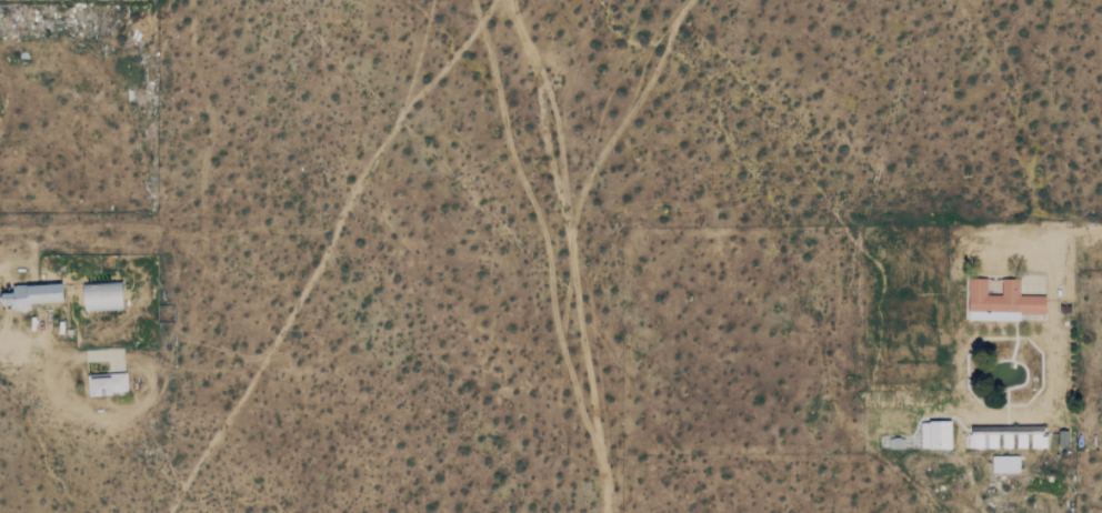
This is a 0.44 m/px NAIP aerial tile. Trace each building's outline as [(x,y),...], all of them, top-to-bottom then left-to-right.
[(1045,314),(1045,296),(1019,295),(1020,279),(1001,278),(1001,295),(985,294),(986,278),(969,278),(968,311),(993,312),(993,319),(1019,320),(1019,314),(1045,314)] [(83,282),(83,311),(121,310),(121,281),(83,282)] [(11,285),(12,292),(0,292),(0,304),(12,304),(13,311),(30,311),(30,302),(62,301),(61,283),(11,285)] [(87,394),(127,392),(126,372),(86,374),(87,394)] [(951,447),(950,421),(920,422),(921,449),(951,447)] [(998,448),(997,434),(968,435),(968,449),(998,448)] [(1019,473),(1020,456),(992,455),(991,473),(1019,473)]
